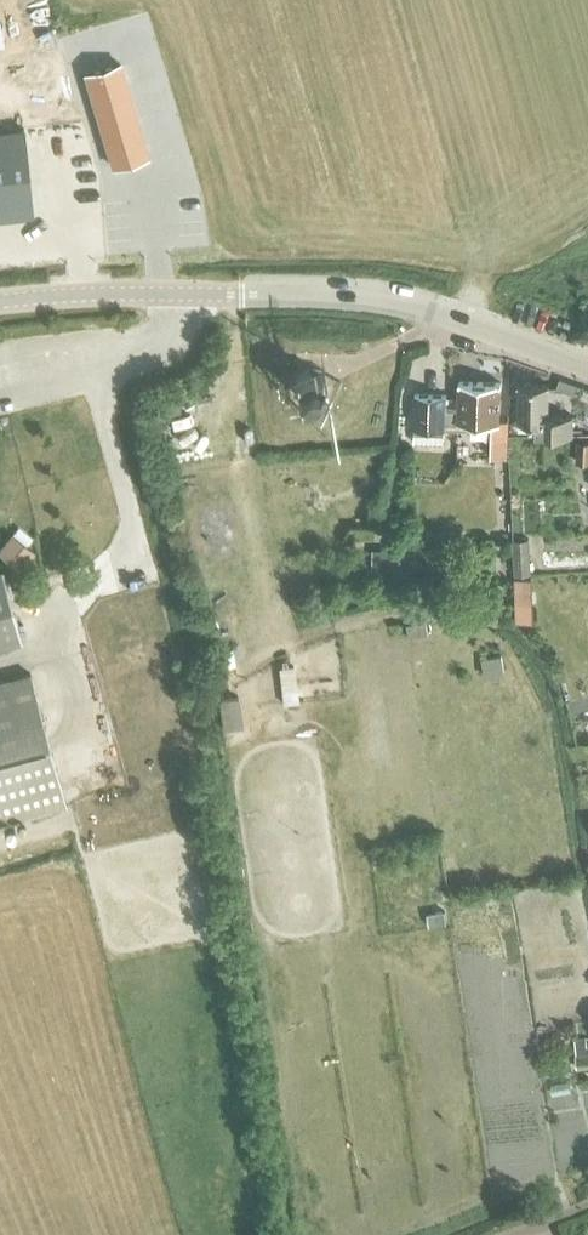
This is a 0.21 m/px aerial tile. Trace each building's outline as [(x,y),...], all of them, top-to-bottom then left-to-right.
[(120,63),(85,74),(113,166),(148,156),(120,63)] [(0,133),(0,217),(38,213),(28,130),(0,133)] [(290,380),(290,384),(290,387),(291,391),(293,394),(295,397),(298,399),(301,400),(304,401),(308,401),(311,401),(314,399),(317,397),(320,395),(322,392),(323,389),(323,385),(323,382),(322,378),(321,375),(318,372),(316,370),(312,369),(309,368),(305,368),(302,368),(299,370),(296,372),(293,374),(291,377),(290,380)] [(412,427),(412,442),(442,443),(442,428),(469,429),(469,422),(490,422),(489,454),(504,454),(504,421),(497,421),(498,383),(456,382),(456,410),(444,409),(444,394),(413,394),(412,427)] [(572,413),(546,413),(547,384),(516,384),(516,421),(535,421),(535,434),(572,435),(572,413)] [(576,461),(587,462),(587,441),(577,441),(576,461)] [(529,572),(528,546),(528,538),(513,538),(513,547),(514,572),(529,572)] [(23,542),(10,560),(21,569),(35,551),(23,542)] [(20,639),(2,568),(0,569),(0,645),(20,639)] [(530,577),(514,577),(516,621),(532,620),(530,577)] [(426,620),(405,623),(407,635),(428,631),(426,620)] [(221,649),(209,652),(214,669),(226,666),(221,649)] [(500,656),(482,658),(484,676),(503,674),(500,656)] [(292,665),(277,668),(283,703),(297,701),(292,665)] [(65,803),(30,673),(0,681),(0,820),(65,803)] [(238,695),(218,698),(223,727),(242,724),(238,695)] [(445,910),(426,912),(428,925),(446,922),(445,910)] [(575,1054),(577,1067),(587,1065),(587,1052),(575,1054)]
